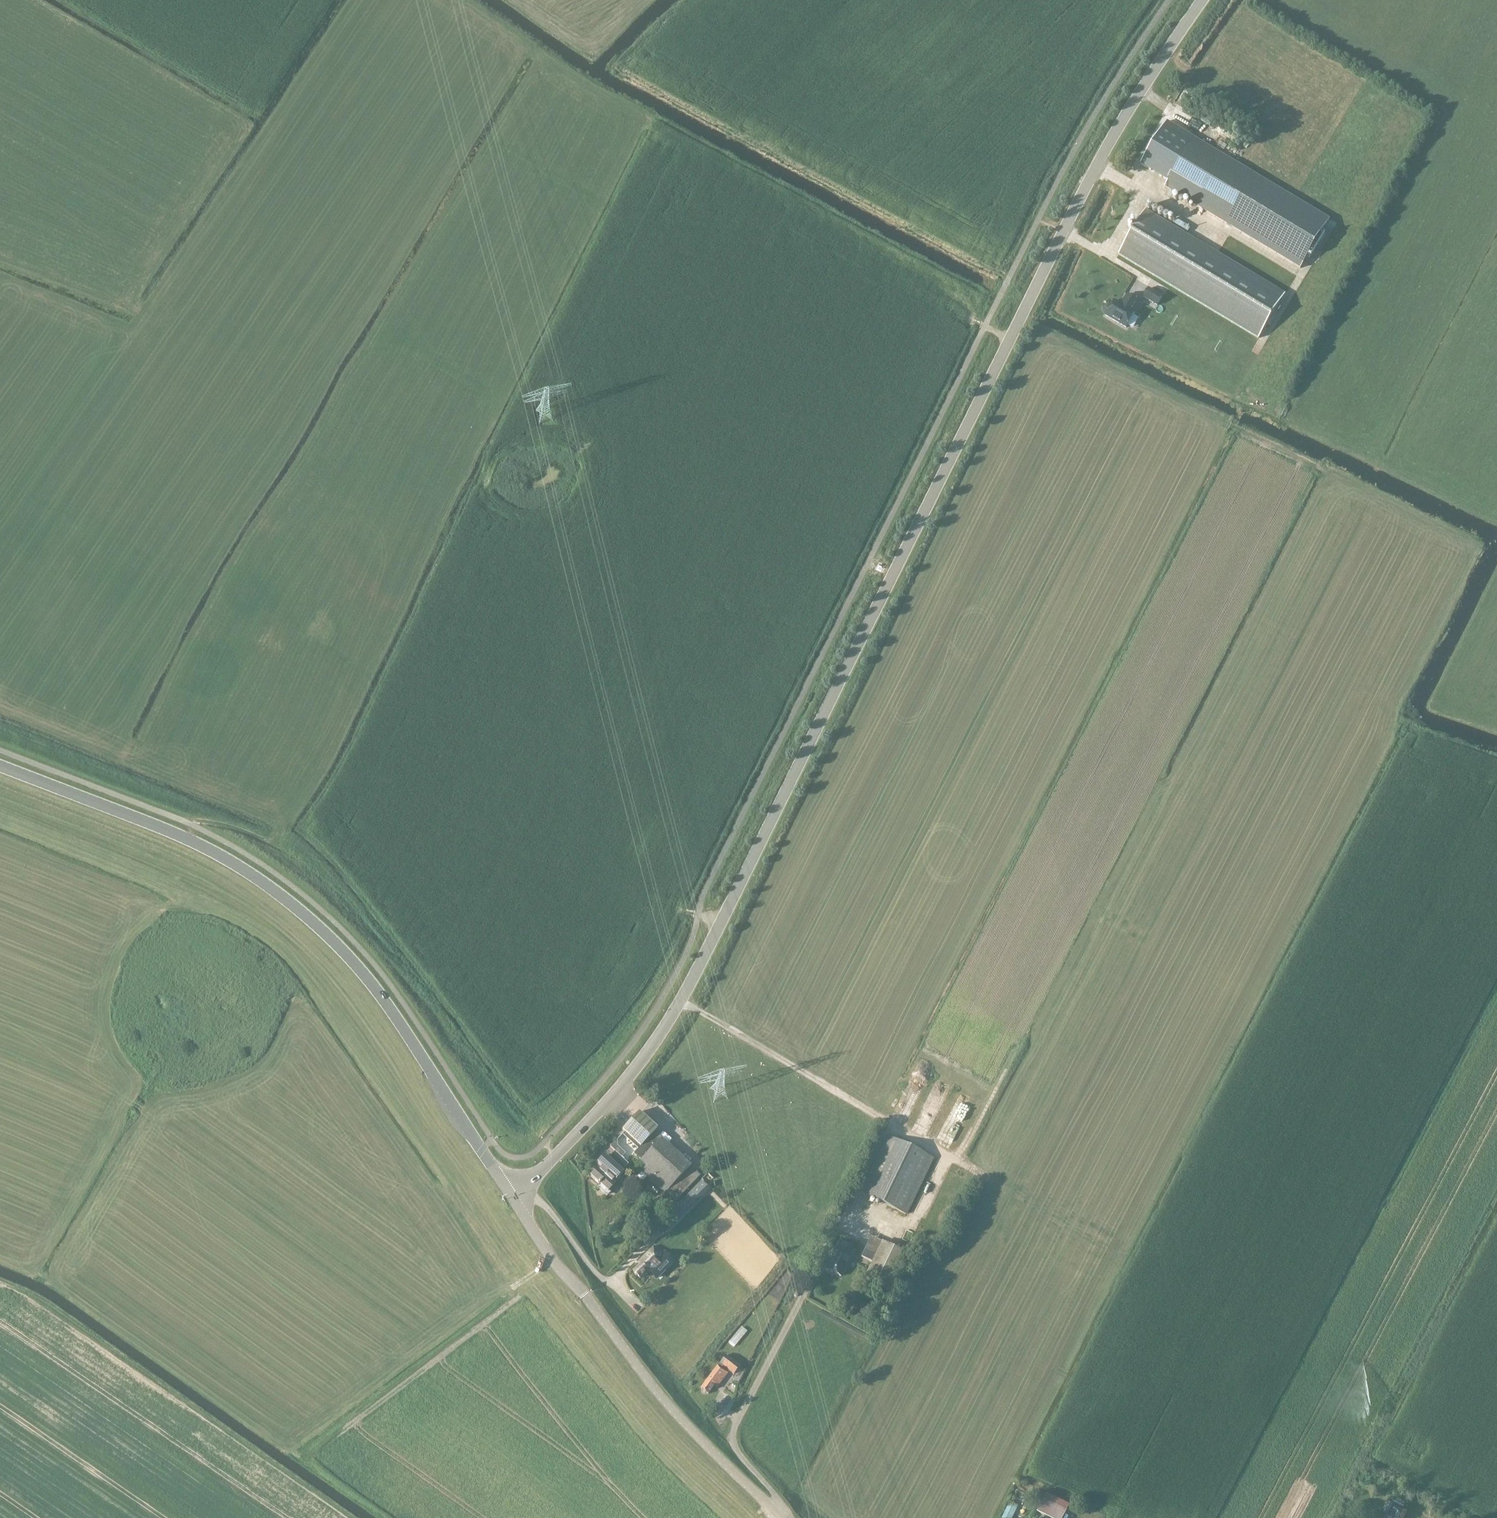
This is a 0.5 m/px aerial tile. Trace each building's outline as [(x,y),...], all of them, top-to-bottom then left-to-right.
[(1161,122),(1157,145),(1141,142),(1139,149),(1152,152),(1151,157),(1168,161),(1174,131),(1184,133),(1185,126),(1161,122)] [(1165,187),(1300,268),(1329,220),(1194,138),(1165,187)] [(1137,152),(1133,160),(1145,166),(1149,158),(1137,152)] [(1285,294),(1145,210),(1119,255),(1258,338),(1285,294)] [(1148,289),(1143,297),(1157,305),(1162,297),(1148,289)] [(1121,305),(1114,301),(1105,316),(1126,328),(1135,313),(1133,312),(1139,302),(1127,295),(1121,305)] [(642,1173),(638,1177),(643,1182),(647,1178),(665,1194),(666,1193),(676,1202),(700,1176),(654,1133),(657,1130),(639,1113),(622,1130),(625,1132),(610,1147),(626,1163),(634,1154),(647,1167),(642,1173)] [(937,1141),(953,1150),(960,1137),(944,1128),(937,1141)] [(887,1138),(860,1193),(906,1215),(932,1159),(887,1138)] [(621,1173),(626,1167),(613,1154),(610,1157),(611,1157),(608,1160),(604,1157),(597,1164),(602,1168),(599,1171),(597,1169),(590,1177),(598,1184),(597,1185),(598,1186),(599,1185),(607,1193),(614,1186),(611,1183),(614,1180),(615,1181),(622,1174),(621,1173)] [(975,1171),(980,1175),(978,1177),(984,1183),(991,1175),(981,1165),(975,1171)] [(702,1179),(710,1184),(713,1179),(706,1173),(702,1179)] [(668,1215),(675,1223),(684,1214),(683,1213),(709,1187),(702,1181),(668,1215)] [(867,1233),(863,1247),(873,1250),(877,1236),(867,1233)] [(874,1257),(863,1281),(889,1293),(908,1255),(881,1242),(874,1257)] [(826,1270),(841,1277),(854,1250),(839,1243),(826,1270)] [(640,1265),(633,1272),(640,1279),(647,1272),(649,1274),(664,1259),(652,1248),(638,1262),(640,1265)] [(864,1250),(861,1257),(871,1261),(874,1255),(864,1250)] [(728,1343),(734,1348),(747,1332),(741,1327),(728,1343)] [(742,1369),(739,1367),(740,1366),(726,1356),(719,1364),(734,1375),(736,1376),(742,1369)] [(717,1367),(701,1389),(708,1394),(714,1387),(716,1389),(727,1375),(717,1367)] [(725,1412),(728,1405),(722,1402),(719,1410),(725,1412)] [(1039,1512),(1050,1517),(1062,1517),(1066,1510),(1045,1500),(1039,1512)] [(1018,1505),(1010,1502),(1003,1517),(1004,1517),(1012,1517),(1018,1505)]
